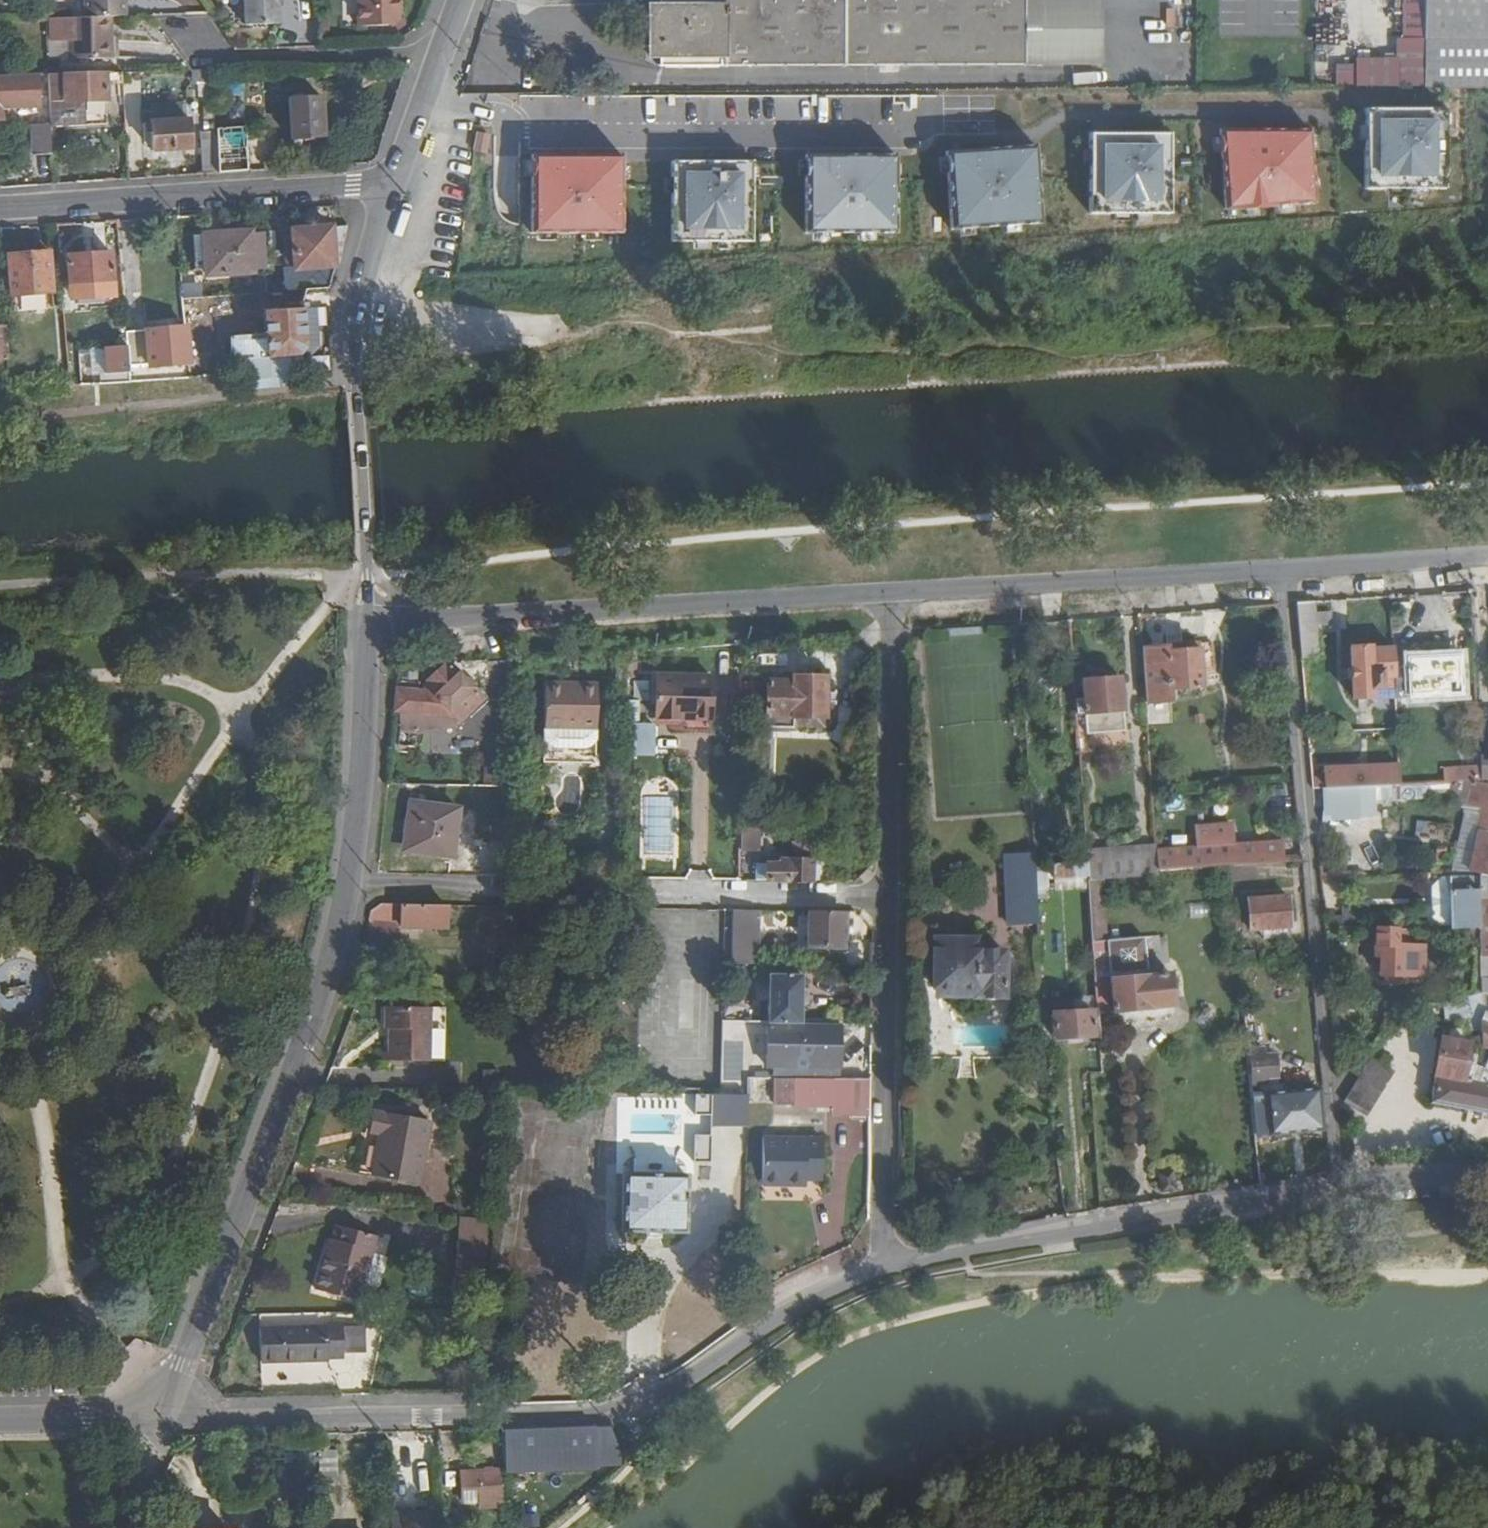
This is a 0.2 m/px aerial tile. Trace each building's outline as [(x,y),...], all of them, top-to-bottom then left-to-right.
[(128,17),(126,0),(84,0),(85,19),(114,18),(128,17)] [(279,0),(244,0),(244,24),(279,24),(279,0)] [(361,23),(389,24),(400,14),(401,0),(360,0),(361,23)] [(658,66),(1025,63),(1026,0),(751,0),(658,1),(658,66)] [(1426,89),(1487,89),(1487,0),(1425,0),(1426,89)] [(73,60),(115,58),(114,18),(85,19),(71,20),(54,21),(55,41),(72,40),(73,60)] [(1336,62),(1335,85),(1352,86),(1353,63),(1336,62)] [(123,83),(123,72),(49,73),(51,125),(51,133),(85,132),(84,102),(106,102),(106,84),(123,83)] [(1,118),(1,108),(37,106),(35,74),(0,76),(0,118),(1,118)] [(325,138),(323,97),(291,98),(292,139),(325,138)] [(107,131),(106,102),(84,102),(85,132),(107,131)] [(1442,185),(1442,109),(1368,109),(1368,185),(1442,185)] [(192,151),(190,120),(151,121),(153,152),(192,151)] [(34,157),(52,156),(51,133),(51,125),(32,126),(34,157)] [(1224,133),(1226,209),(1315,207),(1313,130),(1224,133)] [(1091,132),(1089,215),(1170,217),(1173,135),(1091,132)] [(219,174),(246,172),(245,155),(230,155),(229,136),(216,136),(217,142),(219,174)] [(204,175),(219,174),(217,142),(202,143),(204,175)] [(944,151),(948,229),(1039,224),(1035,146),(944,151)] [(895,233),(895,153),(802,153),(802,233),(895,233)] [(528,156),(528,232),(622,232),(621,156),(528,156)] [(751,159),(672,159),(672,242),(751,241),(751,159)] [(313,269),(336,268),(333,227),(293,229),(296,270),(313,269)] [(255,274),(253,232),(204,235),(207,277),(255,274)] [(206,262),(204,235),(194,236),(196,263),(206,262)] [(56,292),(53,253),(10,256),(12,295),(56,292)] [(112,279),(109,254),(67,257),(68,283),(73,283),(75,297),(107,295),(106,281),(112,279)] [(314,291),(329,290),(336,268),(313,269),(314,291)] [(255,280),(256,295),(268,294),(266,279),(255,280)] [(232,337),(233,363),(299,358),(305,353),(302,309),(266,311),(267,335),(232,337)] [(151,366),(189,364),(185,327),(148,329),(151,366)] [(126,346),(104,348),(107,374),(128,372),(126,346)] [(78,366),(80,386),(90,385),(89,366),(78,366)] [(100,374),(101,384),(125,383),(129,382),(128,372),(107,374),(100,374)] [(1321,658),(1317,602),(1299,603),(1304,659),(1321,658)] [(1200,643),(1143,647),(1146,702),(1172,701),(1172,688),(1202,686),(1200,643)] [(1396,660),(1395,649),(1371,650),(1371,647),(1353,648),(1355,700),(1386,699),(1384,677),(1396,677),(1396,660)] [(1396,660),(1396,677),(1398,698),(1462,694),(1460,657),(1396,660)] [(423,691),(398,689),(396,711),(419,714),(461,719),(482,700),(448,664),(426,685),(428,689),(423,691)] [(768,683),(768,688),(768,713),(768,729),(794,729),(794,718),(826,719),(826,677),(793,677),(793,683),(768,683)] [(1126,730),(1122,678),(1084,680),(1086,713),(1105,712),(1106,731),(1126,730)] [(542,762),(581,763),(581,757),(595,757),(595,683),(544,682),(542,762)] [(656,728),(711,729),(712,687),(656,685),(656,728)] [(742,708),(742,689),(732,688),(731,708),(742,708)] [(768,688),(742,688),(742,689),(742,708),(742,713),(768,713),(768,688)] [(419,714),(396,711),(393,731),(417,732),(419,714)] [(825,729),(826,719),(794,718),(794,729),(825,729)] [(1367,788),(1402,785),(1401,766),(1327,769),(1328,790),(1367,788)] [(1481,780),(1472,781),(1468,804),(1483,807),(1470,870),(1481,874),(1487,876),(1487,782),(1481,780)] [(1367,807),(1367,788),(1328,790),(1326,790),(1326,809),(1367,807)] [(410,803),(408,824),(413,824),(410,850),(453,855),(458,807),(410,803)] [(413,824),(408,824),(405,849),(410,850),(413,824)] [(740,825),(739,855),(758,855),(759,826),(740,825)] [(1215,866),(1284,863),(1282,843),(1215,847),(1215,866)] [(1157,854),(1157,847),(1086,851),(1087,863),(1087,876),(1087,878),(1158,875),(1159,869),(1157,854)] [(1201,852),(1157,854),(1159,869),(1202,867),(1201,852)] [(757,864),(757,881),(825,882),(825,860),(789,860),(788,865),(757,864)] [(1087,876),(1087,863),(1051,865),(1051,877),(1087,876)] [(1039,937),(1034,865),(1015,866),(1021,938),(1039,937)] [(1481,928),(1481,874),(1451,879),(1454,928),(1481,928)] [(1253,929),(1290,927),(1289,897),(1252,899),(1253,929)] [(447,935),(448,906),(384,904),(370,912),(367,921),(402,923),(402,934),(447,935)] [(733,910),(732,966),(749,966),(750,911),(733,910)] [(844,912),(811,913),(810,949),(843,949),(844,912)] [(367,921),(360,944),(401,944),(402,934),(402,923),(367,921)] [(1407,946),(1408,930),(1375,929),(1374,955),(1380,955),(1379,974),(1402,975),(1402,947),(1407,946)] [(1091,938),(1096,1014),(1175,1006),(1172,974),(1134,975),(1132,935),(1091,938)] [(921,939),(921,986),(961,985),(961,995),(992,995),(991,949),(962,949),(962,939),(921,939)] [(765,976),(765,1025),(799,1025),(800,976),(765,976)] [(961,985),(921,986),(921,996),(961,995),(961,985)] [(1053,1037),(1092,1035),(1091,1012),(1076,1012),(1074,1002),(1054,1003),(1054,1014),(1051,1014),(1053,1037)] [(374,1060),(416,1061),(417,1007),(372,1006),(372,1029),(379,1029),(379,1039),(375,1039),(374,1060)] [(722,1046),(754,1046),(754,1021),(722,1022),(722,1046)] [(799,1025),(765,1025),(765,1070),(837,1069),(838,1025),(799,1025)] [(1361,1077),(1374,1058),(1378,1053),(1357,1038),(1340,1062),(1361,1077)] [(1487,1116),(1487,1063),(1485,1070),(1473,1067),(1474,1058),(1466,1056),(1468,1044),(1443,1040),(1433,1104),(1487,1116)] [(1263,1046),(1249,1048),(1254,1088),(1268,1086),(1266,1077),(1278,1076),(1276,1056),(1264,1057),(1263,1046)] [(1361,1077),(1342,1102),(1364,1118),(1395,1073),(1374,1058),(1361,1077)] [(826,1116),(862,1116),(862,1081),(827,1081),(826,1116)] [(1243,1097),(1247,1137),(1312,1130),(1308,1090),(1243,1097)] [(484,1103),(484,1092),(474,1092),(474,1103),(484,1103)] [(748,1126),(749,1094),(721,1093),(720,1125),(748,1126)] [(402,1185),(413,1122),(357,1113),(352,1137),(362,1139),(356,1177),(402,1185)] [(760,1188),(794,1188),(794,1182),(821,1182),(822,1141),(761,1141),(760,1188)] [(623,1231),(686,1232),(686,1177),(624,1175),(623,1231)] [(304,1290),(349,1298),(359,1229),(315,1221),(304,1290)] [(460,1234),(491,1238),(492,1226),(462,1223),(460,1234)] [(457,1265),(487,1268),(491,1238),(460,1234),(457,1265)] [(270,1375),(338,1374),(339,1370),(353,1371),(352,1335),(337,1335),(337,1338),(269,1340),(270,1375)] [(592,1465),(590,1427),(567,1429),(568,1467),(592,1465)] [(534,1430),(520,1431),(522,1470),(549,1468),(548,1429),(534,1430)] [(549,1468),(568,1467),(567,1429),(548,1429),(549,1468)] [(520,1431),(502,1431),(505,1471),(522,1470),(520,1431)] [(319,1450),(320,1481),(339,1480),(338,1449),(319,1450)] [(461,1497),(491,1497),(490,1471),(460,1471),(461,1497)] [(429,1514),(395,1514),(395,1527),(430,1527),(429,1514)]
